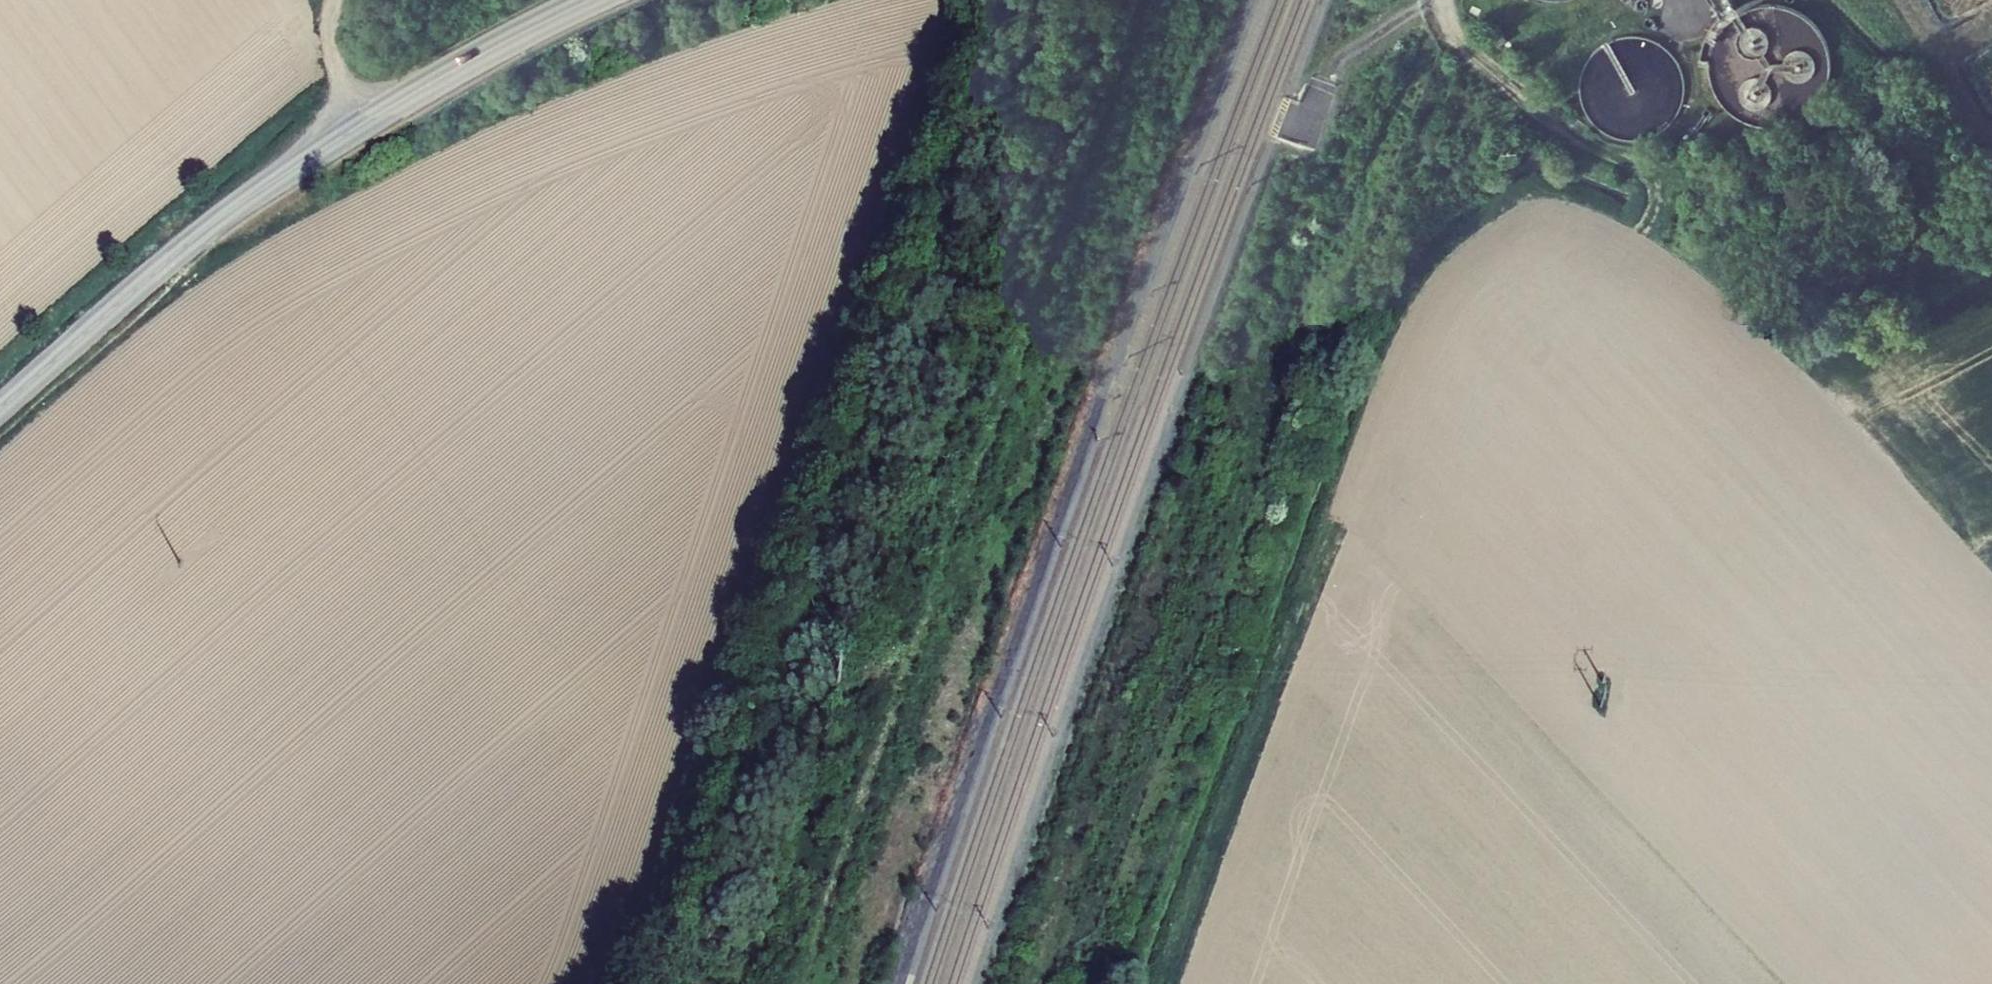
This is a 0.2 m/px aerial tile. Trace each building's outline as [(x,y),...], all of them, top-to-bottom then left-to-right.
[(1509,38),(1500,23),(1490,28),(1500,44),(1509,38)]
